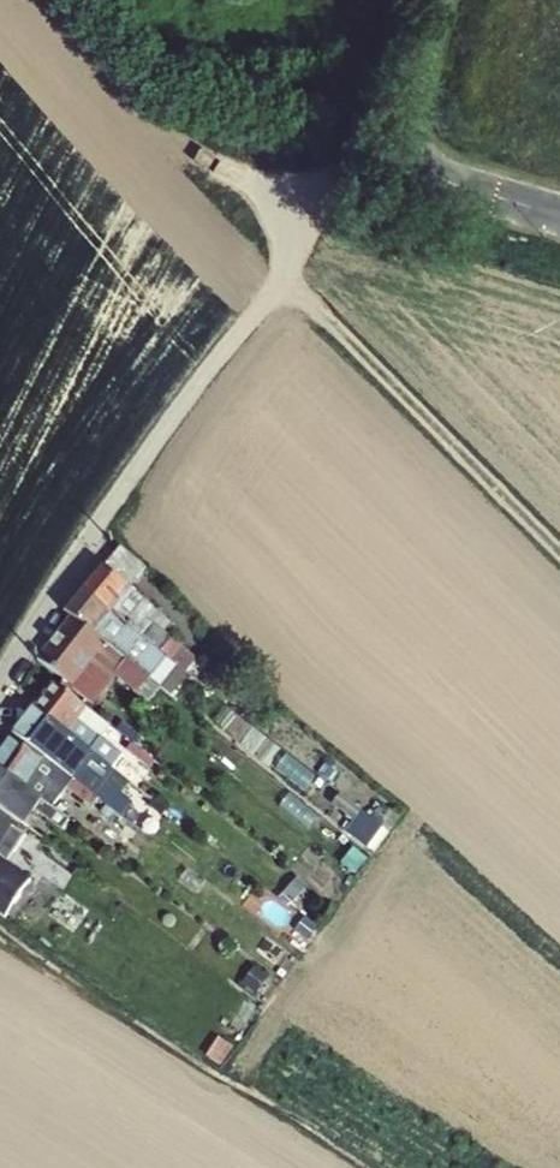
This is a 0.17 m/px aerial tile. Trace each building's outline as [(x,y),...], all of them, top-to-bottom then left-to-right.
[(101,567),(83,590),(113,613),(116,610),(178,658),(187,646),(168,632),(175,624),(129,589),(146,568),(120,547),(103,569),(101,567)] [(179,664),(113,613),(83,590),(66,613),(74,619),(157,684),(161,688),(179,664)] [(157,684),(74,619),(41,661),(84,695),(96,679),(105,686),(116,672),(135,686),(138,682),(151,692),(157,684)] [(96,679),(84,695),(93,703),(105,686),(96,679)] [(104,733),(110,725),(56,683),(37,709),(108,763),(114,768),(124,755),(104,740),(108,735),(104,733)] [(108,763),(37,709),(17,734),(48,757),(104,799),(120,811),(127,802),(96,779),(108,763)] [(0,760),(0,766),(49,802),(63,783),(97,809),(104,799),(48,757),(44,762),(15,740),(0,760)] [(49,802),(0,766),(0,806),(23,823),(45,839),(56,825),(65,831),(73,820),(64,813),(49,802)] [(134,807),(127,802),(120,811),(127,817),(134,807)] [(377,818),(364,808),(348,829),(361,839),(377,818)] [(0,817),(0,915),(7,920),(33,883),(9,866),(28,838),(0,817)] [(292,904),(281,896),(266,915),(278,923),(292,904)] [(297,913),(285,929),(307,945),(319,930),(297,913)]
